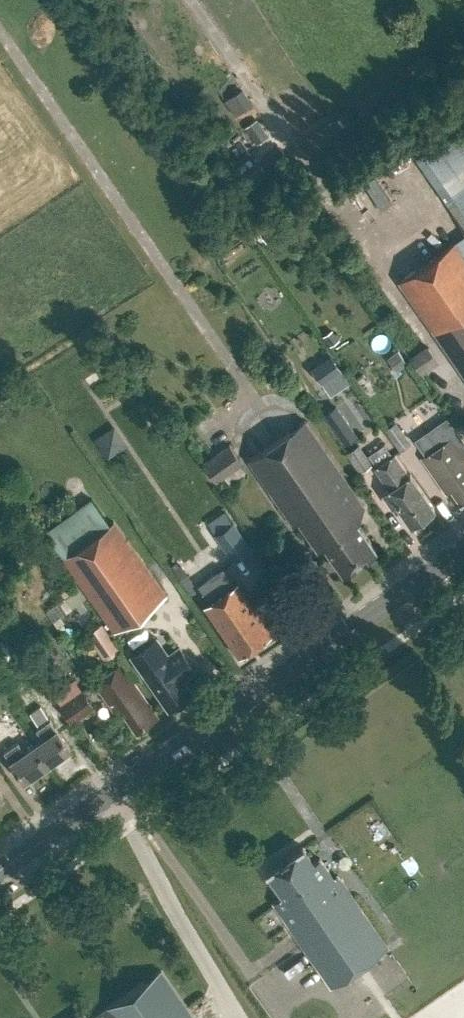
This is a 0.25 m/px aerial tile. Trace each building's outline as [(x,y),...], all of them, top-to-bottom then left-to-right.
[(239,88),(223,100),(233,115),(250,103),(239,88)] [(333,120),(300,140),(309,155),(314,162),(346,142),(333,120)] [(463,222),(463,143),(454,129),(417,154),(463,222)] [(454,241),(399,279),(463,374),(463,256),(454,241)] [(331,355),(312,368),(324,386),(343,373),(331,355)] [(335,406),(325,413),(345,443),(356,435),(335,406)] [(388,425),(402,446),(413,439),(399,418),(388,425)] [(319,548),(325,544),(344,571),(376,548),(358,522),(365,506),(304,419),(248,459),(294,524),(299,520),(319,548)] [(460,499),(463,497),(463,452),(451,434),(421,455),(446,491),(452,487),(460,499)] [(229,470),(233,475),(245,467),(241,462),(243,460),(230,441),(203,460),(217,479),(229,470)] [(359,444),(347,452),(361,472),(373,464),(359,444)] [(376,466),(390,487),(383,492),(393,507),(397,504),(411,524),(422,516),(426,517),(432,512),(432,505),(410,473),(408,474),(394,453),(376,466)] [(166,595),(114,520),(63,556),(115,630),(166,595)] [(232,520),(214,533),(233,559),(251,547),(232,520)] [(198,584),(209,601),(204,604),(239,655),(273,632),(226,565),(198,584)] [(49,610),(56,620),(78,605),(84,613),(91,608),(85,599),(89,597),(83,587),(49,610)] [(104,626),(92,635),(109,657),(120,649),(104,626)] [(0,642),(0,650),(13,669),(24,661),(7,636),(0,642)] [(150,641),(131,653),(143,671),(169,708),(193,691),(181,673),(193,664),(180,645),(160,658),(157,653),(158,652),(150,641)] [(119,714),(123,711),(136,731),(151,721),(148,716),(153,712),(120,664),(96,680),(119,714)] [(98,708),(85,690),(63,706),(76,724),(98,708)] [(49,715),(41,704),(30,712),(38,723),(49,715)] [(10,728),(24,719),(18,709),(4,718),(10,728)] [(34,745),(47,764),(70,747),(57,729),(34,745)] [(11,761),(24,780),(47,764),(34,745),(11,761)] [(274,903),(331,985),(387,946),(337,874),(333,877),(320,857),(314,861),(302,845),(266,870),(284,895),(274,903)] [(446,951),(454,967),(463,962),(456,946),(446,951)] [(107,1007),(92,1017),(194,1017),(160,969),(106,1006),(107,1007)]
